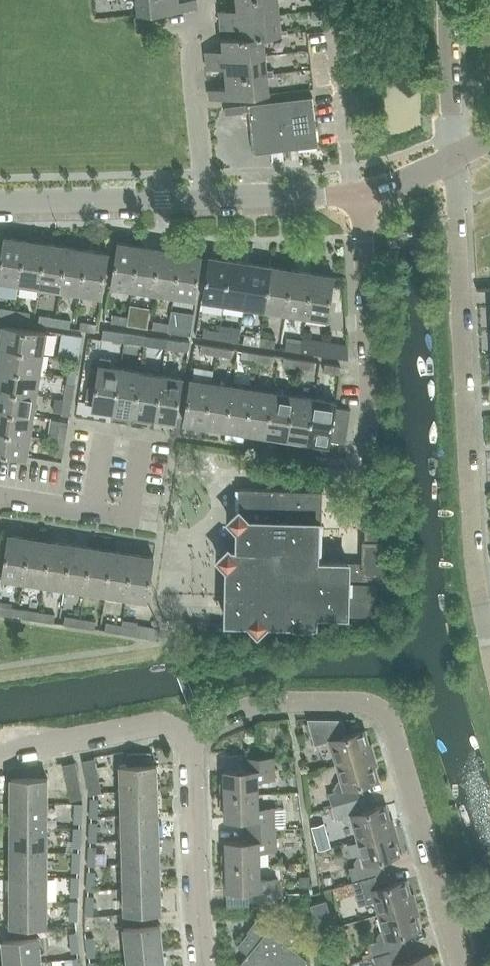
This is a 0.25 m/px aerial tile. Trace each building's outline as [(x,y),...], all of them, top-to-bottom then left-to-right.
[(197,8),(196,0),(179,0),(136,0),(137,14),(197,8)] [(237,9),(219,11),(220,20),(280,14),(279,0),(236,0),(237,9)] [(239,28),(240,37),(264,35),(270,34),(282,33),(282,32),(288,32),(287,28),(282,29),(280,14),(220,20),(221,29),(239,28)] [(135,18),(136,32),(153,31),(152,17),(135,18)] [(270,34),(264,35),(240,37),(222,39),(222,48),(205,50),(206,59),(266,54),(264,36),(270,35),(270,34)] [(268,74),(273,73),(274,73),(273,69),(268,70),(266,54),(206,59),(207,69),(224,67),(225,77),(268,74)] [(225,77),(226,88),(209,89),(210,99),(270,93),(269,78),(273,77),(273,73),(268,74),(225,77)] [(313,96),(248,104),(249,111),(254,149),(319,141),(313,96)] [(248,104),(237,105),(238,112),(249,111),(248,104)] [(237,105),(225,106),(226,113),(238,112),(237,105)] [(4,237),(0,261),(0,281),(18,284),(25,240),(4,237)] [(46,244),(25,240),(18,284),(39,287),(46,244)] [(139,246),(118,243),(111,286),(132,290),(139,246)] [(39,287),(59,291),(66,247),(46,244),(39,287)] [(132,290),(153,293),(160,249),(139,246),(132,290)] [(87,250),(66,247),(59,291),(80,294),(87,250)] [(180,253),(160,249),(153,293),(173,296),(180,253)] [(107,253),(87,250),(80,294),(100,297),(107,253)] [(201,256),(180,253),(173,296),(194,300),(201,256)] [(223,304),(230,261),(209,257),(202,301),(223,304)] [(250,264),(230,261),(223,304),(244,307),(250,264)] [(264,311),(271,267),(250,264),(244,307),(264,311)] [(292,270),(271,267),(264,311),(285,314),(292,270)] [(285,314),(305,317),(312,274),(292,270),(285,314)] [(333,277),(312,274),(305,317),(326,320),(333,277)] [(13,318),(14,310),(0,308),(0,317),(13,318)] [(30,312),(14,310),(13,318),(29,321),(30,312)] [(39,323),(54,325),(55,316),(40,314),(39,323)] [(112,322),(126,324),(128,316),(113,314),(112,322)] [(70,328),(71,319),(55,316),(54,325),(70,328)] [(143,327),(145,318),(128,316),(126,324),(143,327)] [(153,329),(168,331),(170,322),(154,320),(153,329)] [(96,331),(97,323),(81,321),(80,329),(96,331)] [(185,325),(170,322),(168,331),(184,333),(185,325)] [(0,336),(0,347),(42,353),(45,333),(2,326),(0,336)] [(125,332),(111,329),(104,328),(103,336),(110,337),(109,338),(124,341),(125,332)] [(203,336),(218,338),(219,330),(204,328),(203,336)] [(219,330),(218,338),(234,341),(236,333),(219,330)] [(142,334),(125,332),(124,341),(141,343),(142,334)] [(244,342),(259,345),(260,336),(245,334),(244,342)] [(150,344),(166,347),(167,338),(152,336),(150,344)] [(260,336),(259,345),(275,347),(276,339),(260,336)] [(300,351),(301,343),(302,338),(288,336),(286,349),(300,351)] [(167,338),(166,347),(182,349),(183,341),(167,338)] [(82,343),(74,341),(71,358),(79,359),(82,343)] [(318,345),(301,343),(300,351),(317,354),(318,345)] [(200,352),(215,355),(217,346),(202,344),(200,352)] [(233,348),(217,346),(215,355),(232,357),(233,348)] [(39,374),(42,353),(0,347),(0,368),(39,374)] [(241,358),(257,361),(258,352),(243,350),(241,358)] [(272,363),(274,355),(258,352),(257,361),(272,363)] [(110,367),(112,358),(100,356),(92,409),(112,412),(119,369),(110,367)] [(284,365),(298,368),(299,359),(285,357),(284,365)] [(76,375),(79,359),(71,358),(68,373),(76,375)] [(314,370),(316,361),(299,359),(298,368),(314,370)] [(339,374),(341,366),(325,364),(324,371),(339,374)] [(39,374),(0,368),(0,389),(35,394),(39,374)] [(112,412),(133,415),(140,372),(119,369),(112,412)] [(154,419),(161,375),(140,372),(133,415),(154,419)] [(182,379),(161,375),(154,419),(175,422),(182,379)] [(211,383),(191,380),(184,424),(204,427),(211,383)] [(67,383),(64,399),(72,400),(75,385),(67,383)] [(204,427),(225,430),(232,386),(211,383),(204,427)] [(225,430),(246,433),(252,389),(232,386),(225,430)] [(32,415),(35,394),(0,389),(0,410),(32,415)] [(273,393),(252,389),(246,433),(266,437),(273,393)] [(294,396),(273,393),(266,437),(287,440),(294,396)] [(287,440),(308,443),(315,399),(294,396),(287,440)] [(72,400),(64,399),(62,414),(70,415),(72,400)] [(315,399),(308,443),(329,446),(329,441),(345,444),(350,410),(334,408),(335,402),(315,399)] [(29,436),(32,415),(0,410),(0,431),(29,436)] [(60,424),(58,440),(66,441),(68,425),(60,424)] [(26,457),(29,436),(0,431),(0,453),(26,457)] [(63,456),(66,441),(58,440),(55,455),(63,456)] [(322,522),(323,491),(240,488),(239,510),(229,517),(239,527),(238,548),(231,548),(228,547),(218,557),(227,567),(226,621),(248,622),(257,632),(267,622),(289,623),(297,625),(305,625),(313,623),(315,623),(315,613),(377,615),(378,583),(391,583),(391,574),(393,574),(393,540),(392,540),(392,529),(365,528),(365,539),(367,539),(366,562),(316,561),(317,522),(322,522)] [(29,538),(8,535),(2,578),(22,582),(29,538)] [(22,582),(43,585),(50,541),(29,538),(22,582)] [(64,588),(70,544),(50,541),(43,585),(64,588)] [(91,547),(70,544),(64,588),(85,591),(91,547)] [(105,594),(112,551),(91,547),(85,591),(105,594)] [(133,554),(112,551),(105,594),(126,597),(133,554)] [(147,600),(153,557),(133,554),(126,597),(147,600)] [(0,601),(0,614),(17,616),(18,608),(11,607),(12,603),(0,601)] [(39,612),(18,608),(17,616),(38,619),(39,612)] [(54,622),(55,614),(39,612),(38,619),(54,622)] [(64,623),(79,626),(81,617),(65,615),(64,623)] [(96,620),(81,617),(79,626),(95,628),(96,620)] [(121,632),(122,624),(107,621),(105,630),(121,632)] [(137,626),(122,624),(121,632),(136,635),(137,626)] [(165,639),(161,629),(148,628),(147,637),(165,639)] [(337,765),(374,755),(371,745),(368,745),(364,730),(348,735),(343,720),(307,719),(314,745),(330,740),(337,765)] [(151,752),(127,752),(127,765),(152,764),(151,752)] [(328,793),(332,806),(365,797),(362,785),(379,780),(375,766),(377,765),(374,755),(337,765),(341,780),(338,780),(334,787),(335,791),(328,793)] [(223,769),(224,794),(258,792),(257,778),(274,778),(273,756),(245,757),(245,768),(223,769)] [(90,794),(102,791),(95,758),(83,760),(90,794)] [(83,797),(76,762),(64,764),(71,799),(83,797)] [(127,765),(120,765),(121,790),(158,789),(157,764),(152,764),(127,765)] [(48,777),(11,777),(11,802),(48,802),(48,792),(48,777)] [(158,789),(121,790),(122,814),(159,813),(158,798),(158,789)] [(258,807),(258,792),(224,794),(225,816),(247,816),(247,828),(276,828),(275,806),(258,807)] [(90,816),(98,817),(99,798),(91,797),(90,816)] [(390,820),(385,805),(369,810),(365,797),(332,806),(336,820),(343,818),(344,821),(351,825),(353,824),(358,840),(395,829),(393,819),(390,820)] [(11,811),(11,827),(48,827),(48,802),(11,802),(11,811)] [(82,823),(83,803),(75,803),(74,822),(82,823)] [(159,813),(122,814),(122,822),(122,839),(159,838),(159,813)] [(98,822),(90,821),(89,841),(97,841),(98,822)] [(11,827),(11,851),(48,851),(48,827),(11,827)] [(73,847),(81,847),(82,827),(74,827),(73,847)] [(226,864),(260,863),(269,863),(269,849),(276,849),(276,828),(247,828),(248,839),(226,840),(226,864)] [(398,840),(395,829),(358,840),(362,854),(358,855),(354,862),(355,865),(350,867),(353,881),(387,872),(383,859),(400,854),(396,840),(398,840)] [(159,838),(122,839),(123,863),(160,862),(159,842),(159,838)] [(96,866),(97,846),(89,846),(87,865),(96,866)] [(11,851),(11,873),(11,875),(47,876),(48,851),(11,851)] [(80,871),(81,852),(72,851),(72,871),(80,871)] [(160,862),(123,863),(124,887),(161,886),(160,865),(160,862)] [(260,878),(260,863),(226,864),(227,888),(249,887),(249,899),(278,898),(277,877),(260,878)] [(87,889),(95,890),(96,871),(88,870),(87,889)] [(353,881),(354,882),(349,883),(353,894),(357,893),(360,904),(375,900),(379,914),(417,903),(414,893),(412,894),(407,879),(390,884),(387,872),(353,881)] [(47,876),(11,875),(11,900),(47,900),(47,876)] [(70,896),(79,896),(80,876),(71,876),(70,896)] [(161,886),(124,887),(125,912),(135,912),(157,911),(162,911),(161,886)] [(85,915),(94,915),(95,896),(86,895),(85,915)] [(47,900),(11,900),(11,925),(13,925),(37,925),(47,925),(47,910),(47,900)] [(69,920),(78,920),(79,901),(70,900),(69,920)] [(326,901),(312,905),(318,926),(332,922),(326,901)] [(420,913),(417,903),(379,914),(386,938),(371,942),(371,944),(367,945),(370,955),(374,954),(375,956),(409,946),(405,934),(422,929),(418,914),(420,913)] [(237,945),(247,953),(238,964),(239,965),(306,965),(305,957),(294,949),(303,938),(266,909),(237,945)] [(157,911),(135,912),(135,926),(158,924),(157,911)] [(135,926),(124,927),(126,952),(163,948),(161,923),(158,924),(135,926)] [(37,925),(13,925),(13,939),(37,936),(37,925)] [(77,932),(76,926),(69,925),(72,952),(80,951),(78,932),(77,932)] [(13,939),(2,940),(5,965),(41,961),(39,936),(37,936),(13,939)] [(88,956),(97,955),(94,936),(86,937),(88,956)] [(375,958),(378,965),(432,965),(431,965),(434,964),(431,953),(412,959),(409,946),(375,956),(375,958)] [(126,952),(128,965),(165,965),(164,956),(163,948),(126,952)] [(81,957),(64,959),(65,965),(82,965),(81,957)]
